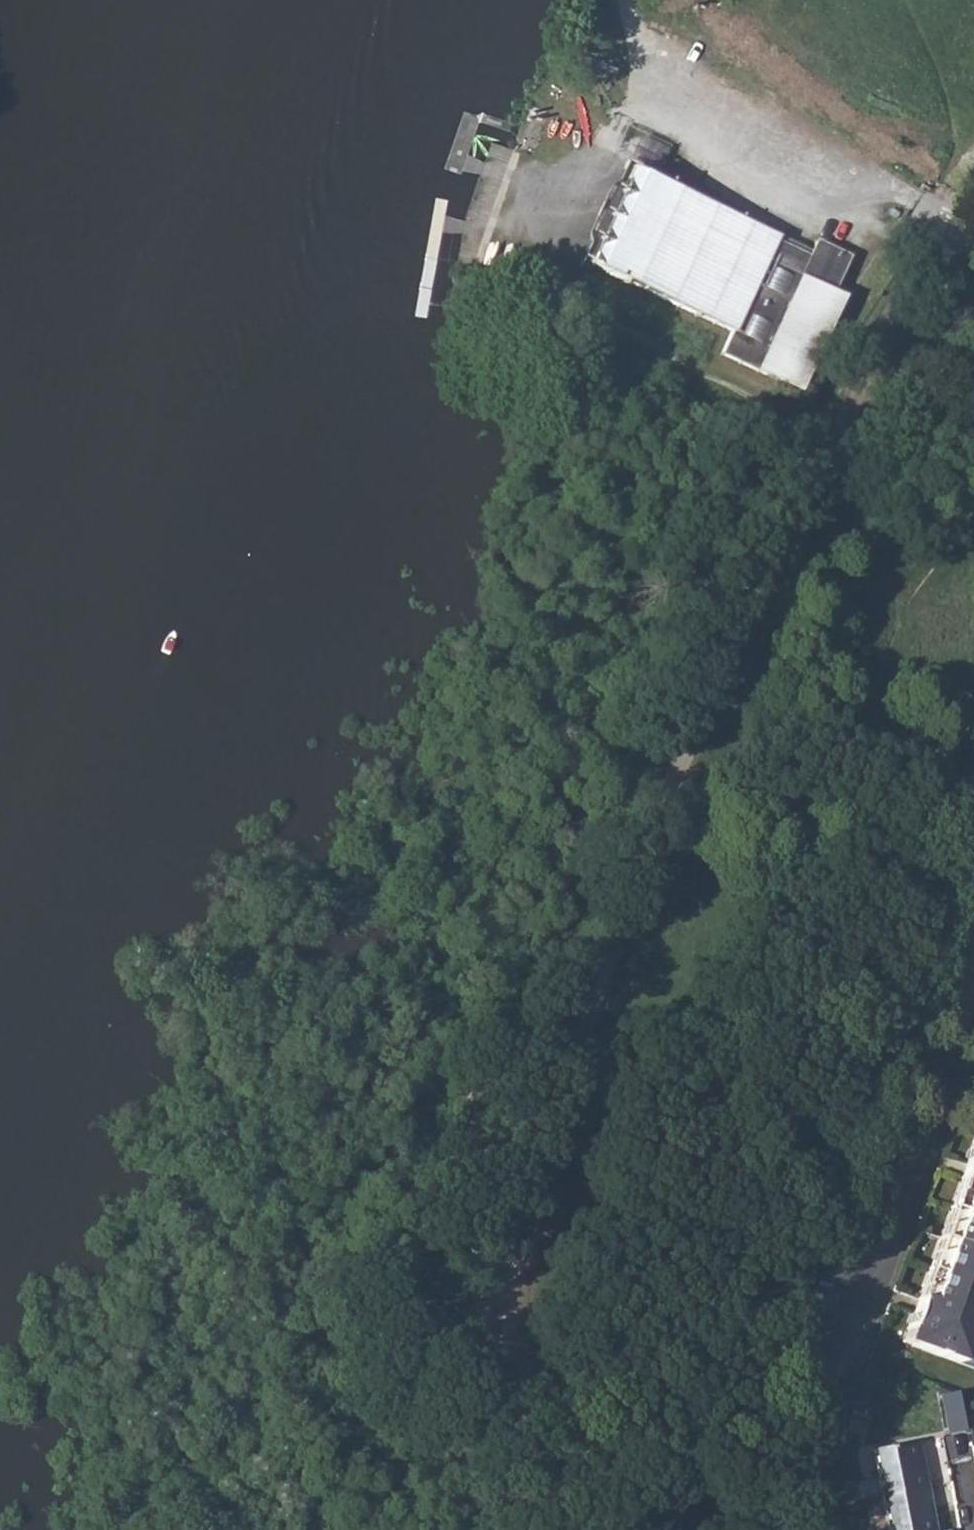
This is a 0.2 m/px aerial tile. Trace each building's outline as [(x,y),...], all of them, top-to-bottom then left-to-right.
[(807,257),(773,241),(764,261),(798,278),(808,257),(807,257)] [(952,1233),(973,1241),(973,1133),(962,1168),(973,1172),(952,1233)] [(962,1168),(941,1229),(952,1233),(973,1172),(962,1168)] [(952,1233),(941,1229),(919,1291),(931,1295),(952,1233)] [(952,1233),(931,1295),(919,1291),(902,1342),(959,1361),(969,1333),(973,1318),(973,1241),(952,1233)] [(959,1361),(973,1367),(973,1335),(969,1333),(959,1361)] [(871,1447),(880,1494),(925,1486),(921,1470),(917,1471),(913,1457),(919,1455),(915,1440),(871,1447)] [(887,1529),(933,1529),(931,1516),(925,1517),(922,1503),(928,1502),(925,1486),(880,1494),(887,1529)]
